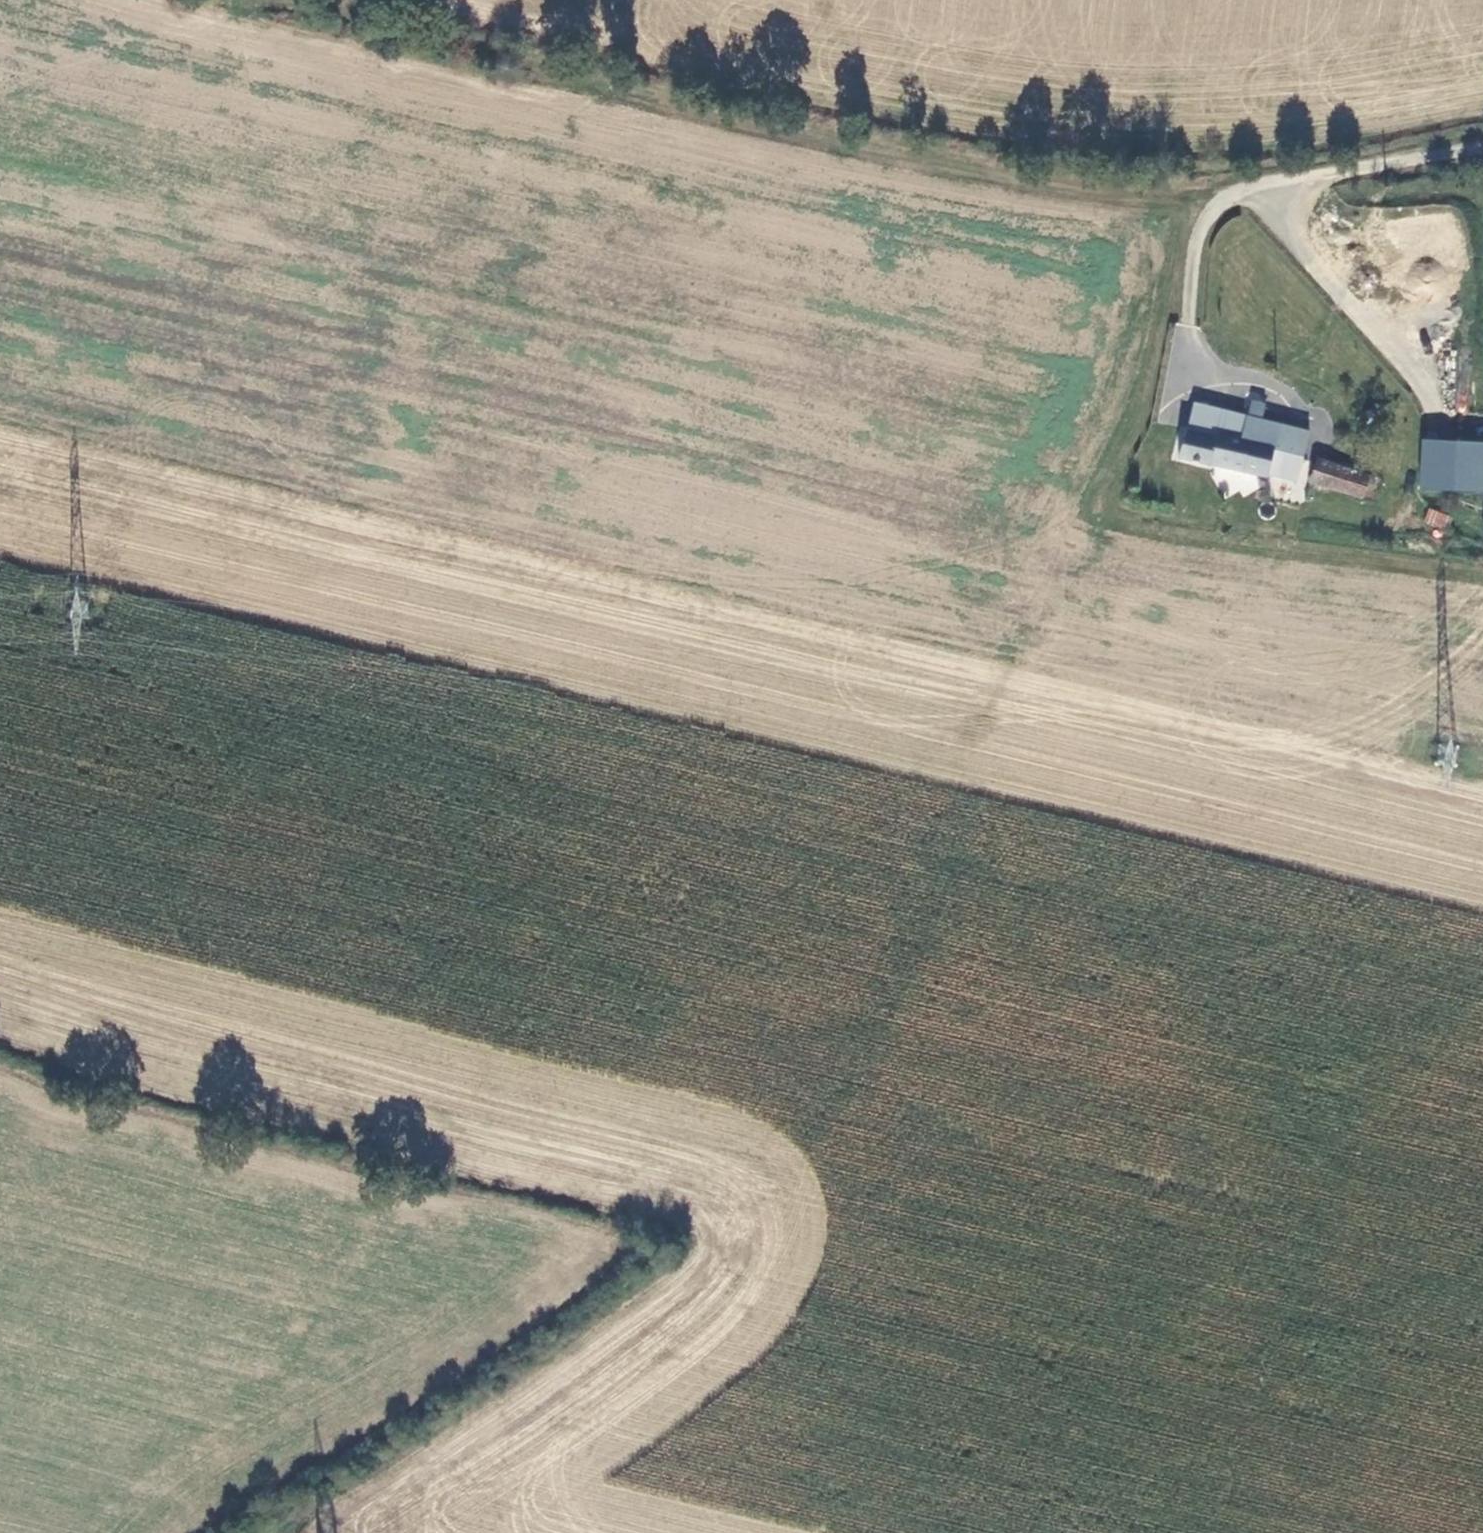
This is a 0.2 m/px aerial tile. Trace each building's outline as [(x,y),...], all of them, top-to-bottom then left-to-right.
[(1203,390),(1206,394),(1217,395),(1219,392),(1221,388),(1218,383),(1208,381),(1203,385),(1203,390)] [(1262,416),(1266,400),(1250,396),(1246,412),(1262,416)] [(1288,463),(1275,460),(1279,444),(1225,429),(1224,432),(1189,424),(1182,453),(1285,479),(1288,463)] [(1420,490),(1482,492),(1482,441),(1422,438),(1420,490)] [(1313,486),(1335,492),(1341,470),(1320,464),(1313,486)] [(1221,467),(1215,489),(1249,498),(1255,476),(1221,467)] [(1335,492),(1367,500),(1372,480),(1341,470),(1335,492)] [(1445,531),(1451,516),(1429,507),(1423,521),(1445,531)]
